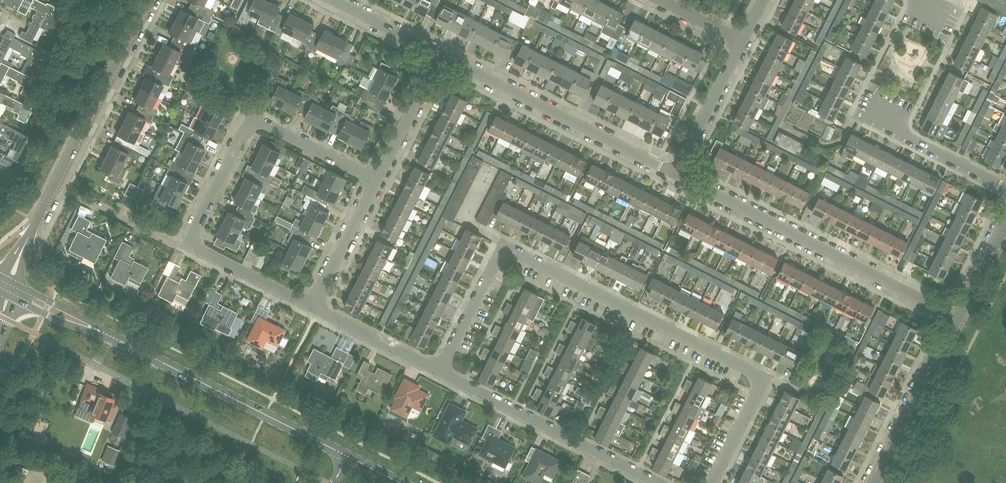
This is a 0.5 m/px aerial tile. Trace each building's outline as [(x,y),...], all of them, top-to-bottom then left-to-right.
[(17,10),(22,0),(0,0),(0,2),(17,10)] [(22,0),(17,10),(25,14),(29,6),(37,10),(45,14),(49,17),(50,16),(54,7),(46,3),(45,4),(37,0),(22,0)] [(206,0),(190,0),(195,3),(192,8),(204,15),(210,17),(214,10),(206,7),(208,3),(205,2),(206,0)] [(231,6),(238,10),(242,0),(234,0),(231,6)] [(268,2),(264,0),(255,0),(252,5),(247,2),(241,15),(238,19),(245,23),(250,13),(260,18),(268,2)] [(418,0),(404,0),(402,4),(413,9),(418,0)] [(433,0),(418,0),(413,9),(425,15),(433,0)] [(501,4),(493,0),(489,0),(488,3),(499,9),(501,4)] [(559,1),(560,0),(555,0),(551,7),(556,9),(559,1)] [(588,0),(574,0),(571,7),(582,13),(588,0)] [(601,2),(598,0),(588,0),(582,13),(593,19),(601,2)] [(813,0),(795,0),(793,3),(808,11),(813,0)] [(832,9),(836,12),(842,1),(841,0),(837,0),(832,9)] [(894,0),(875,0),(874,4),(888,11),(894,0)] [(1000,0),(994,0),(990,7),(996,9),(1000,0)] [(1005,2),(1005,1),(1004,0),(1000,0),(996,9),(1001,12),(1005,2)] [(281,19),(283,16),(277,13),(280,8),(268,2),(260,18),(257,23),(268,28),(275,32),(281,19)] [(604,24),(613,8),(601,2),(593,19),(604,24)] [(839,13),(843,15),(849,4),(845,2),(839,13)] [(530,17),(531,15),(536,6),(530,4),(528,9),(516,3),(514,7),(525,13),(525,14),(530,17)] [(802,22),(808,11),(793,3),(787,14),(802,22)] [(447,27),(456,10),(444,4),(436,21),(447,27)] [(510,15),(513,10),(501,4),(499,9),(510,15)] [(882,22),(888,11),(874,4),(868,15),(882,22)] [(536,6),(531,15),(537,18),(536,20),(547,25),(550,20),(539,14),(541,9),(536,6)] [(991,25),(997,14),(982,7),(977,18),(991,25)] [(201,21),(204,15),(192,8),(189,14),(181,9),(175,21),(191,29),(195,22),(198,24),(199,21),(201,21)] [(624,27),(619,24),(624,13),(623,13),(623,11),(619,8),(617,10),(613,8),(604,24),(601,32),(618,40),(624,27)] [(832,9),(826,20),(831,23),(836,12),(832,9)] [(53,13),(51,17),(50,16),(49,17),(45,14),(37,10),(26,32),(22,30),(19,36),(31,42),(39,26),(51,32),(50,34),(58,38),(64,28),(67,20),(53,13)] [(458,32),(467,16),(456,10),(447,27),(458,32)] [(513,10),(510,15),(527,23),(529,18),(513,10)] [(284,31),(294,36),(302,19),(297,17),(298,15),(292,12),(291,14),(291,13),(286,22),(281,19),(275,32),(282,36),(284,31)] [(839,13),(833,24),(838,26),(843,15),(839,13)] [(796,33),(802,22),(787,14),(782,26),(796,33)] [(877,33),(882,22),(868,15),(862,26),(877,33)] [(470,38),(478,21),(467,16),(458,32),(470,38)] [(985,36),(991,25),(977,18),(971,29),(985,36)] [(317,33),(311,31),(314,25),(302,19),(294,36),(302,40),(298,48),(307,52),(309,49),(308,49),(315,37),(317,33)] [(638,41),(646,25),(635,19),(626,36),(638,41)] [(547,25),(559,31),(561,26),(550,20),(547,25)] [(826,20),(821,31),(825,34),(831,23),(826,20)] [(186,39),(191,29),(175,21),(169,32),(178,37),(175,42),(191,50),(193,51),(197,44),(186,39)] [(481,44),(489,27),(478,21),(470,38),(481,44)] [(544,31),(546,27),(535,21),(533,26),(544,31)] [(837,27),(838,26),(833,24),(826,39),(833,43),(840,29),(837,27)] [(649,47),(657,30),(646,25),(638,41),(649,47)] [(238,35),(241,29),(235,26),(232,31),(232,32),(238,35)] [(559,31),(570,36),(572,32),(561,26),(559,31)] [(871,44),(877,33),(862,26),(857,37),(871,44)] [(492,49),(501,33),(489,27),(481,44),(492,49)] [(555,37),(558,33),(546,27),(544,31),(555,37)] [(980,47),(985,36),(971,29),(965,40),(980,47)] [(39,68),(45,56),(41,53),(41,52),(13,38),(15,34),(7,30),(0,43),(0,62),(1,62),(11,67),(13,63),(3,58),(9,46),(21,52),(20,54),(28,58),(21,72),(29,76),(35,79),(40,69),(39,68)] [(660,53),(669,36),(657,30),(649,47),(660,53)] [(212,39),(215,34),(209,31),(206,36),(212,39)] [(328,53),(336,37),(325,31),(320,40),(315,37),(308,49),(309,49),(315,53),(318,48),(328,53)] [(819,45),(825,34),(821,31),(815,43),(819,45)] [(570,36),(581,42),(583,37),(572,32),(570,36)] [(508,47),(512,39),(501,33),(492,49),(504,55),(508,47)] [(555,37),(566,43),(569,39),(558,33),(555,37)] [(787,51),(793,40),(778,33),(773,44),(787,51)] [(671,58),(680,42),(669,36),(660,53),(671,58)] [(349,54),(343,51),(348,42),(336,37),(328,53),(338,58),(336,63),(342,67),(349,54)] [(581,42),(592,48),(595,43),(583,37),(581,42)] [(866,55),(871,44),(857,37),(851,48),(866,55)] [(512,39),(508,47),(514,50),(518,41),(512,39)] [(566,43),(578,49),(580,44),(569,39),(566,43)] [(974,58),(980,47),(965,40),(960,51),(974,58)] [(824,41),(823,44),(817,55),(822,58),(829,44),(824,41)] [(186,60),(191,50),(175,42),(172,48),(163,43),(157,55),(174,63),(179,65),(180,62),(186,60)] [(683,64),(691,47),(680,42),(671,58),(683,64)] [(606,49),(595,43),(592,48),(604,53),(606,49)] [(526,67),(535,50),(523,44),(514,61),(526,67)] [(578,49),(589,54),(591,50),(580,44),(578,49)] [(782,62),(787,51),(773,44),(767,55),(782,62)] [(694,70),(703,53),(691,47),(683,64),(694,70)] [(998,59),(1002,62),(1005,54),(1005,49),(1004,48),(998,59)] [(806,61),(810,63),(816,52),(812,49),(806,61)] [(537,72),(546,56),(535,50),(526,67),(537,72)] [(591,50),(589,54),(601,60),(603,56),(591,50)] [(968,70),(974,58),(960,51),(954,63),(968,70)] [(356,57),(349,54),(342,67),(349,70),(356,57)] [(615,59),(626,64),(628,60),(617,54),(615,59)] [(169,73),(174,63),(157,55),(152,66),(160,71),(158,76),(170,82),(170,83),(170,82),(174,75),(169,73)] [(776,73),(782,62),(767,55),(761,66),(776,73)] [(822,58),(817,55),(812,67),(816,69),(822,58)] [(285,59),(278,56),(270,72),(277,75),(285,59)] [(548,78),(557,61),(546,56),(537,72),(548,78)] [(855,76),(861,64),(847,56),(841,68),(855,76)] [(608,59),(599,76),(605,79),(611,66),(613,62),(608,59)] [(996,73),(1002,62),(998,59),(993,69),(992,71),(996,73)] [(628,60),(626,64),(637,70),(639,66),(628,60)] [(821,66),(831,70),(833,64),(823,60),(821,66)] [(560,84),(568,67),(557,61),(548,78),(560,84)] [(611,66),(622,71),(625,67),(613,61),(613,62),(611,66)] [(810,63),(806,61),(800,72),(805,74),(810,63)] [(27,99),(37,80),(35,79),(29,76),(21,72),(11,67),(1,62),(0,62),(0,84),(5,74),(17,81),(16,82),(24,86),(20,93),(22,94),(21,96),(27,99)] [(398,77),(389,72),(392,68),(381,62),(379,67),(381,68),(376,80),(392,88),(398,77)] [(1002,80),(1005,72),(1005,63),(998,78),(1002,80)] [(649,76),(651,71),(640,66),(637,70),(649,76)] [(776,73),(761,66),(756,77),(770,84),(776,73)] [(571,90),(580,73),(568,67),(560,84),(571,90)] [(622,71),(634,77),(636,73),(625,67),(622,71)] [(806,78),(811,80),(816,69),(812,67),(806,78)] [(850,87),(855,76),(841,68),(835,79),(850,87)] [(660,81),(662,77),(651,71),(649,76),(660,81)] [(962,92),(968,81),(949,71),(944,83),(958,90),(962,92)] [(992,82),(996,73),(992,71),(986,83),(990,85),(992,82)] [(805,74),(800,72),(795,83),(799,85),(805,74)] [(582,95),(591,78),(580,73),(571,90),(582,95)] [(634,77),(645,83),(647,78),(636,73),(634,77)] [(282,107),(291,91),(285,88),(288,81),(277,75),(270,90),(275,93),(271,101),(282,107)] [(165,94),(170,83),(170,82),(158,76),(155,82),(146,77),(140,89),(157,97),(160,91),(165,94)] [(671,87),(673,83),(662,77),(660,81),(671,87)] [(765,95),(770,84),(756,77),(750,88),(765,95)] [(653,94),(654,93),(658,84),(647,78),(645,83),(642,88),(653,94)] [(801,89),(805,91),(811,80),(806,78),(801,89)] [(998,78),(990,92),(995,95),(1002,80),(998,78)] [(844,98),(850,87),(835,79),(830,90),(844,98)] [(392,88),(376,80),(371,90),(366,87),(361,97),(373,103),(377,95),(386,100),(392,88)] [(673,83),(671,87),(683,93),(685,89),(673,83)] [(794,96),(799,85),(795,83),(792,88),(789,94),(794,96)] [(953,101),(958,90),(944,83),(938,94),(953,101)] [(605,107),(613,90),(602,84),(593,101),(605,107)] [(667,94),(670,90),(658,84),(654,93),(665,99),(667,94)] [(222,115),(215,112),(218,107),(216,106),(219,101),(190,86),(187,92),(203,100),(200,106),(205,109),(199,119),(216,127),(222,115)] [(769,98),(765,95),(750,88),(744,99),(759,106),(764,109),(769,98)] [(983,88),(977,100),(982,102),(988,91),(983,88)] [(152,107),(157,97),(140,89),(134,100),(143,105),(140,110),(153,116),(156,109),(152,107)] [(805,91),(801,89),(795,100),(799,102),(805,91)] [(304,107),(310,95),(303,91),(300,90),(299,90),(298,91),(297,92),(296,94),(291,91),(282,107),(287,110),(286,111),(287,112),(292,115),(293,114),(294,113),(298,104),(304,107)] [(616,112),(624,96),(613,90),(605,107),(616,112)] [(678,116),(687,98),(670,90),(667,94),(666,97),(676,102),(670,113),(678,116)] [(838,109),(844,98),(830,90),(824,102),(838,109)] [(0,103),(12,109),(12,110),(18,114),(16,118),(25,123),(33,108),(25,104),(0,92),(0,104),(0,103)] [(788,107),(794,96),(789,94),(786,92),(786,93),(789,94),(783,105),(788,107)] [(989,106),(995,95),(990,92),(984,104),(989,106)] [(461,112),(467,100),(453,93),(447,104),(461,112)] [(947,112),(953,101),(938,94),(932,105),(947,112)] [(316,125),(325,108),(315,103),(317,98),(310,95),(304,107),(309,110),(305,119),(316,125)] [(627,118),(636,101),(624,96),(616,112),(627,118)] [(373,103),(361,97),(358,103),(370,109),(373,103)] [(753,118),(759,106),(744,99),(739,110),(753,118)] [(977,100),(972,111),(976,113),(982,102),(977,100)] [(638,124),(647,107),(636,101),(627,118),(638,124)] [(833,120),(838,109),(824,102),(818,112),(833,120)] [(338,124),(344,112),(339,109),(339,108),(333,104),(330,111),(325,108),(316,125),(328,130),(332,122),(338,124)] [(456,123),(461,112),(447,104),(441,115),(456,123)] [(979,114),(983,117),(989,106),(984,104),(979,114)] [(782,118),(788,107),(783,105),(783,106),(778,116),(782,118)] [(942,123),(947,112),(932,105),(927,116),(942,123)] [(650,129),(658,113),(647,107),(638,124),(650,129)] [(139,131),(145,121),(149,123),(153,116),(140,110),(137,116),(129,111),(123,123),(139,131)] [(747,129),(753,118),(739,110),(733,122),(747,129)] [(963,121),(966,122),(971,124),(976,113),(972,111),(969,110),(963,121)] [(481,122),(486,124),(492,113),(487,111),(481,122)] [(359,125),(349,120),(351,115),(344,112),(338,124),(343,127),(339,136),(350,142),(359,125)] [(661,135),(670,119),(658,113),(650,129),(661,135)] [(979,114),(973,125),(978,128),(983,117),(979,114)] [(450,134),(456,123),(441,115),(436,127),(450,134)] [(500,136),(507,121),(496,115),(489,130),(500,136)] [(210,139),(216,127),(199,119),(195,116),(186,133),(199,140),(201,134),(210,139)] [(772,127),(777,130),(782,118),(778,116),(772,127)] [(936,135),(942,123),(927,116),(925,116),(924,116),(922,120),(922,122),(923,123),(921,127),(936,135)] [(361,147),(370,131),(372,126),(361,121),(359,125),(350,142),(361,147)] [(511,141),(519,127),(507,121),(500,136),(511,141)] [(16,161),(29,137),(26,135),(1,122),(0,123),(0,122),(0,133),(8,137),(7,138),(15,142),(11,149),(10,149),(6,156),(16,161)] [(481,122),(476,133),(480,135),(486,124),(481,122)] [(966,122),(961,133),(965,135),(971,124),(966,122)] [(134,141),(139,131),(123,123),(117,134),(126,138),(123,144),(131,148),(136,150),(139,143),(134,141)] [(1002,126),(996,123),(993,130),(999,133),(996,137),(1005,142),(1005,128),(1002,126)] [(730,129),(741,134),(743,130),(732,124),(730,129)] [(973,125),(968,136),(972,139),(978,128),(973,125)] [(445,145),(450,134),(436,127),(430,138),(445,145)] [(522,147),(530,132),(519,127),(511,141),(522,147)] [(771,141),(777,130),(772,127),(766,138),(771,141)] [(752,140),(754,136),(743,130),(741,134),(752,140)] [(798,155),(804,144),(779,131),(773,142),(798,155)] [(205,149),(196,145),(199,140),(186,133),(184,132),(178,144),(180,145),(177,150),(182,153),(199,161),(205,149)] [(533,153),(541,138),(530,132),(522,147),(533,153)] [(476,133),(470,144),(475,147),(480,135),(476,133)] [(959,146),(965,135),(961,133),(955,144),(959,146)] [(855,154),(863,140),(851,134),(845,146),(840,155),(845,158),(849,151),(855,154)] [(763,146),(765,141),(754,136),(752,140),(763,146)] [(966,150),(972,139),(968,136),(962,148),(966,150)] [(1005,154),(1005,142),(996,137),(991,148),(1005,156),(1005,154)] [(439,156),(445,145),(430,138),(425,149),(439,156)] [(544,158),(552,143),(541,138),(533,153),(544,158)] [(724,167),(731,152),(721,147),(723,142),(717,139),(709,153),(716,156),(713,161),(714,162),(713,164),(719,167),(720,165),(724,167)] [(866,160),(874,145),(863,140),(855,154),(866,160)] [(282,158),(287,149),(272,141),(269,147),(264,144),(258,155),(275,164),(278,158),(282,158)] [(774,151),(776,147),(765,141),(763,146),(774,151)] [(555,164),(563,149),(552,143),(544,158),(555,164)] [(122,165),(127,155),(132,157),(136,150),(131,148),(123,144),(120,150),(111,145),(106,157),(122,165)] [(470,144),(465,155),(469,158),(475,147),(470,144)] [(809,147),(804,144),(798,155),(804,158),(809,147)] [(878,165),(885,151),(874,145),(866,160),(878,165)] [(148,151),(139,146),(136,151),(151,158),(154,152),(149,149),(148,151)] [(785,157),(787,152),(776,147),(774,151),(785,157)] [(999,167),(1005,156),(991,148),(985,160),(999,167)] [(433,167),(439,156),(425,149),(419,160),(433,167)] [(566,169),(574,155),(563,149),(555,164),(566,169)] [(477,154),(488,160),(490,156),(479,150),(477,154)] [(889,171),(896,157),(885,151),(878,165),(889,171)] [(0,152),(0,163),(10,168),(9,177),(14,179),(16,181),(24,165),(18,162),(16,161),(6,156),(0,152)] [(735,173),(742,158),(731,152),(724,167),(735,173)] [(796,163),(799,158),(787,152),(785,157),(796,163)] [(193,173),(199,161),(182,153),(177,163),(169,159),(167,164),(170,166),(169,167),(181,174),(184,168),(193,173)] [(270,174),(275,164),(258,155),(252,166),(261,171),(258,177),(271,183),(279,188),(283,180),(270,174)] [(465,155),(459,166),(463,169),(469,158),(465,155)] [(578,175),(585,160),(574,155),(566,169),(578,175)] [(300,170),(306,159),(301,156),(292,173),(297,175),(300,170)] [(483,161),(473,156),(470,161),(481,166),(483,161)] [(490,156),(488,160),(499,166),(501,161),(490,156)] [(128,168),(122,165),(106,157),(100,168),(116,176),(113,182),(119,185),(128,168)] [(900,177),(907,162),(896,157),(889,171),(899,177),(900,177)] [(746,178),(753,164),(742,158),(735,173),(746,178)] [(807,168),(810,164),(799,158),(796,163),(807,168)] [(306,159),(300,170),(306,173),(312,161),(306,159)] [(481,166),(470,161),(468,166),(478,171),(481,166)] [(510,171),(512,167),(501,161),(499,166),(510,171)] [(911,182),(918,168),(907,162),(900,177),(899,177),(896,184),(900,186),(904,179),(911,182)] [(596,184),(603,170),(592,164),(585,179),(596,184)] [(757,184),(764,169),(753,164),(746,178),(757,184)] [(810,164),(807,168),(819,174),(821,170),(810,164)] [(424,185),(430,174),(415,166),(410,177),(424,185)] [(458,180),(463,169),(459,166),(453,178),(458,180)] [(478,171),(468,166),(465,171),(476,176),(478,171)] [(187,183),(185,182),(188,177),(181,174),(169,167),(161,183),(160,184),(165,187),(165,186),(181,195),(187,183)] [(521,177),(523,172),(512,167),(510,171),(521,177)] [(844,178),(846,173),(834,167),(832,172),(844,178)] [(922,188),(929,173),(918,168),(911,182),(922,188)] [(768,190),(775,175),(764,169),(757,184),(768,190)] [(151,178),(153,173),(148,170),(145,176),(151,178)] [(501,170),(499,175),(509,181),(512,176),(501,170)] [(607,190),(615,175),(603,170),(596,184),(607,190)] [(346,179),(330,171),(324,182),(340,190),(346,179)] [(476,176),(465,171),(462,176),(473,181),(476,176)] [(532,182),(534,178),(523,172),(521,177),(532,182)] [(824,177),(836,183),(839,178),(827,172),(824,177)] [(855,183),(857,179),(846,173),(844,178),(855,183)] [(933,194),(940,179),(929,173),(922,188),(933,194)] [(507,186),(509,181),(499,175),(496,180),(507,186)] [(618,196),(626,181),(615,175),(607,190),(618,196)] [(779,195),(786,181),(775,175),(768,190),(779,195)] [(473,181),(462,176),(460,181),(471,186),(473,181)] [(267,190),(271,183),(258,177),(256,182),(247,177),(241,189),(257,198),(261,191),(265,194),(267,190)] [(419,196),(424,185),(410,177),(404,189),(419,196)] [(514,182),(525,188),(527,183),(516,177),(514,182)] [(543,188),(546,184),(534,178),(532,182),(543,188)] [(836,183),(848,189),(850,184),(839,178),(836,183)] [(855,183),(866,189),(868,185),(857,179),(855,183)] [(504,191),(507,186),(496,180),(494,185),(504,191)] [(943,180),(937,192),(942,194),(948,183),(943,180)] [(471,186),(460,181),(457,186),(468,191),(471,186)] [(629,201),(637,187),(626,181),(618,196),(629,201)] [(790,201),(798,186),(786,181),(779,195),(790,201)] [(124,194),(131,197),(137,186),(130,182),(124,194)] [(334,202),(340,190),(324,182),(319,192),(314,190),(310,197),(322,203),(325,197),(334,202)] [(176,207),(181,195),(165,186),(165,187),(160,184),(161,183),(159,183),(150,200),(156,203),(155,204),(163,208),(166,202),(176,207)] [(527,183),(525,188),(536,193),(538,189),(527,183)] [(444,195),(449,197),(455,186),(450,184),(444,195)] [(554,194),(557,189),(546,184),(543,188),(554,194)] [(859,195),(862,190),(850,184),(848,189),(859,195)] [(502,196),(504,191),(494,185),(491,190),(502,196)] [(866,189),(877,195),(879,190),(868,185),(866,189)] [(144,190),(137,186),(131,197),(138,201),(144,190)] [(468,191),(457,186),(455,191),(466,196),(468,191)] [(802,207),(809,192),(798,186),(790,201),(802,207)] [(640,207),(648,192),(637,187),(629,201),(640,207)] [(259,206),(254,204),(257,198),(241,189),(239,194),(236,193),(233,199),(235,200),(240,203),(237,209),(253,217),(259,206)] [(413,207),(419,196),(404,189),(398,200),(413,207)] [(547,199),(549,194),(538,189),(536,193),(547,199)] [(557,189),(554,194),(566,199),(568,195),(557,189)] [(499,200),(502,196),(491,190),(489,195),(499,200)] [(871,200),(873,196),(862,190),(859,195),(871,200)] [(877,195),(888,200),(890,196),(879,190),(877,195)] [(466,196),(455,191),(452,196),(463,201),(466,196)] [(652,213),(659,198),(648,192),(640,207),(652,213)] [(936,205),(942,194),(937,192),(932,203),(936,205)] [(977,212),(982,201),(968,193),(962,205),(977,212)] [(558,204),(560,200),(549,194),(547,199),(558,204)] [(320,208),(322,203),(310,197),(306,195),(304,199),(306,201),(303,205),(304,208),(309,210),(306,216),(323,224),(328,213),(320,208)] [(444,195),(439,206),(443,209),(449,197),(444,195)] [(497,205),(499,200),(489,195),(486,200),(497,205)] [(463,201),(452,196),(450,201),(460,206),(463,201)] [(883,206),(885,202),(873,196),(871,200),(883,206)] [(888,200),(899,206),(901,201),(890,196),(888,200)] [(823,217),(830,203),(819,197),(812,211),(823,217)] [(584,209),(587,204),(575,198),(573,203),(584,209)] [(664,198),(663,200),(659,198),(652,213),(663,218),(670,204),(669,203),(670,201),(664,198)] [(413,207),(398,200),(393,211),(407,218),(413,207)] [(494,210),(497,205),(486,200),(484,205),(494,210)] [(567,215),(571,206),(560,200),(558,204),(558,205),(556,209),(567,215)] [(460,206),(450,201),(447,206),(458,211),(460,206)] [(507,222),(515,207),(503,201),(496,216),(507,222)] [(899,206),(910,211),(912,207),(901,201),(899,206)] [(894,212),(896,208),(885,202),(883,206),(894,212)] [(834,223),(841,208),(830,203),(823,217),(834,223)] [(936,205),(932,203),(926,214),(930,217),(936,205)] [(584,209),(595,214),(598,210),(587,204),(584,209)] [(663,218),(674,224),(681,209),(680,209),(681,207),(675,205),(674,206),(670,204),(663,218)] [(492,215),(494,210),(484,205),(481,210),(492,215)] [(977,212),(962,205),(956,216),(971,223),(977,212)] [(439,206),(433,217),(437,220),(443,209),(439,206)] [(458,211),(447,206),(445,211),(455,216),(458,211)] [(571,206),(567,215),(570,210),(580,216),(583,211),(571,206)] [(518,228),(526,213),(515,207),(507,222),(518,228)] [(923,213),(912,207),(910,211),(921,217),(923,213)] [(845,228),(852,214),(841,208),(834,223),(845,228)] [(906,218),(908,214),(896,208),(894,212),(906,218)] [(250,224),(253,217),(237,209),(234,214),(230,211),(224,223),(240,232),(245,222),(250,224)] [(489,220),(492,215),(481,210),(479,215),(489,220)] [(595,214),(606,220),(609,215),(598,210),(595,214)] [(402,229),(407,218),(393,211),(387,222),(402,229)] [(455,216),(445,211),(442,216),(447,218),(447,219),(453,222),(453,221),(455,216)] [(529,233),(537,218),(526,213),(518,228),(529,233)] [(692,233),(700,219),(688,213),(681,227),(692,233)] [(106,239),(86,229),(91,220),(78,214),(71,229),(77,232),(68,249),(83,257),(85,252),(97,258),(99,254),(102,253),(101,250),(106,239)] [(856,234),(863,220),(852,214),(845,228),(856,234)] [(908,214),(906,218),(918,224),(920,220),(908,214)] [(926,214),(920,225),(925,227),(930,217),(926,214)] [(487,225),(489,220),(479,215),(476,220),(487,225)] [(606,220),(617,225),(620,221),(609,215),(606,220)] [(317,236),(323,224),(306,216),(303,222),(296,218),(290,229),(293,231),(305,237),(308,231),(317,236)] [(442,216),(437,227),(441,230),(447,219),(447,218),(442,216)] [(601,226),(603,222),(592,216),(590,221),(601,226)] [(971,223),(956,216),(951,227),(965,234),(971,223)] [(433,217),(427,229),(432,231),(437,220),(433,217)] [(541,239),(548,224),(537,218),(529,233),(541,239)] [(703,239),(711,224),(700,219),(692,233),(703,239)] [(867,240),(874,225),(863,220),(856,234),(867,240)] [(617,225),(628,231),(631,227),(620,221),(617,225)] [(402,229),(387,222),(381,233),(396,240),(402,229)] [(456,230),(459,224),(454,222),(451,227),(456,230)] [(612,232),(614,227),(603,222),(601,226),(612,232)] [(237,238),(240,232),(224,223),(218,235),(229,240),(226,245),(237,250),(241,242),(241,240),(237,238)] [(552,244),(559,230),(548,224),(541,239),(552,244)] [(714,244),(722,230),(711,224),(703,239),(714,244)] [(878,245),(885,231),(874,225),(867,240),(878,245)] [(920,225),(915,236),(919,239),(925,227),(920,225)] [(437,227),(431,239),(435,241),(441,230),(437,227)] [(623,237),(625,233),(614,227),(612,232),(623,237)] [(628,231),(640,237),(642,232),(631,227),(628,231)] [(960,245),(965,234),(951,227),(945,238),(960,245)] [(475,247),(481,236),(467,228),(461,240),(475,247)] [(427,229),(422,240),(426,242),(432,231),(427,229)] [(563,250),(570,235),(559,230),(552,244),(563,250)] [(725,250),(733,235),(722,230),(714,244),(725,250)] [(302,242),(305,237),(293,231),(290,238),(287,242),(292,244),(289,250),(305,258),(311,247),(302,242)] [(889,251),(896,236),(885,231),(878,245),(889,251)] [(640,237),(651,242),(653,238),(642,232),(640,237)] [(634,243),(637,239),(625,233),(623,237),(634,243)] [(584,261),(591,246),(594,241),(582,235),(572,255),(584,261)] [(736,256),(744,241),(733,235),(725,250),(736,256)] [(900,257),(908,242),(896,236),(889,251),(900,257)] [(915,236),(909,247),(914,249),(919,239),(915,236)] [(664,244),(653,238),(651,242),(662,248),(664,244)] [(954,256),(960,245),(945,238),(940,249),(954,256)] [(387,258),(393,247),(378,239),(372,251),(387,258)] [(431,239),(425,250),(430,252),(433,253),(433,254),(436,255),(442,244),(435,241),(431,239)] [(645,249),(648,244),(637,239),(634,243),(645,249)] [(420,253),(426,242),(422,240),(416,251),(420,253)] [(470,258),(475,247),(461,240),(455,251),(470,258)] [(595,266),(602,252),(605,246),(594,240),(594,241),(591,246),(584,261),(595,266)] [(148,267),(128,257),(133,247),(121,241),(113,257),(119,260),(110,277),(125,285),(129,276),(140,282),(148,267)] [(747,261),(755,247),(744,241),(736,256),(747,261)] [(648,244),(645,249),(657,255),(659,250),(648,244)] [(255,265),(256,265),(262,253),(251,247),(244,259),(245,260),(255,265)] [(680,257),(682,253),(671,247),(669,252),(680,257)] [(759,267),(766,252),(755,247),(747,261),(759,267)] [(914,249),(909,247),(904,258),(912,263),(917,254),(912,251),(914,249)] [(949,267),(954,256),(940,249),(934,260),(949,267)] [(300,270),(305,258),(289,250),(281,266),(290,271),(293,266),(300,270)] [(425,250),(420,261),(424,263),(428,256),(430,252),(425,250)] [(606,272),(613,257),(616,252),(611,250),(609,255),(602,252),(595,266),(606,272)] [(381,269),(387,258),(372,251),(367,262),(381,269)] [(406,259),(404,263),(413,268),(417,259),(413,257),(415,254),(410,251),(408,256),(406,255),(404,259),(406,259)] [(464,269),(470,258),(455,251),(450,262),(464,269)] [(777,258),(766,252),(759,267),(770,273),(777,258)] [(262,253),(256,265),(261,268),(267,255),(262,253)] [(680,257),(691,263),(693,259),(682,253),(680,257)] [(617,278),(624,263),(627,258),(622,255),(619,260),(613,257),(606,272),(617,278)] [(678,265),(680,261),(669,255),(666,259),(678,265)] [(61,261),(56,259),(53,265),(57,268),(61,261)] [(691,263),(702,269),(705,264),(693,259),(691,263)] [(943,278),(949,267),(934,260),(928,271),(943,278)] [(420,261),(414,272),(423,276),(424,275),(423,274),(424,272),(421,270),(422,267),(425,268),(427,265),(424,263),(420,261)] [(678,265),(689,271),(691,266),(680,261),(678,265)] [(376,280),(381,269),(367,262),(361,273),(376,280)] [(459,280),(464,269),(450,262),(444,273),(459,280)] [(635,268),(637,265),(632,262),(630,266),(624,263),(617,278),(628,283),(635,268)] [(788,282),(796,267),(784,262),(777,276),(788,282)] [(188,300),(195,285),(200,275),(190,270),(185,280),(175,274),(180,266),(174,263),(157,295),(172,302),(176,294),(188,300)] [(413,268),(404,263),(403,265),(403,267),(407,268),(403,277),(407,279),(413,268)] [(702,269),(713,274),(716,270),(705,264),(702,269)] [(689,271),(700,276),(702,272),(691,266),(689,271)] [(799,288),(807,273),(796,267),(788,282),(799,288)] [(639,289),(647,274),(635,268),(628,283),(639,289)] [(713,274),(724,280),(727,276),(716,270),(713,274)] [(414,272),(408,283),(413,285),(418,274),(423,277),(423,276),(414,272)] [(700,276),(711,282),(713,277),(702,272),(700,276)] [(370,291),(376,280),(361,273),(356,284),(370,291)] [(459,280),(444,273),(438,284),(453,291),(459,280)] [(810,293),(818,279),(807,273),(799,288),(810,293)] [(724,280),(736,285),(738,281),(727,276),(724,280)] [(397,289),(401,291),(407,279),(403,277),(397,289)] [(711,282),(722,287),(724,283),(713,277),(711,282)] [(660,300),(668,285),(656,279),(649,294),(660,300)] [(822,299),(829,284),(818,279),(810,293),(822,299)] [(736,285),(747,291),(749,287),(738,281),(736,285)] [(408,283),(403,294),(407,296),(413,285),(408,283)] [(736,289),(724,283),(722,287),(733,293),(736,289)] [(364,302),(370,291),(356,284),(350,295),(364,302)] [(447,303),(453,291),(438,284),(433,295),(447,303)] [(532,306),(538,295),(517,284),(514,289),(522,293),(519,300),(532,306)] [(833,304),(840,290),(829,284),(822,299),(833,304)] [(671,305),(679,291),(668,285),(660,300),(671,305)] [(209,304),(199,323),(214,330),(215,328),(233,338),(243,319),(236,316),(237,313),(217,302),(221,294),(215,291),(216,289),(211,286),(206,296),(203,301),(209,304)] [(758,297),(760,293),(749,287),(747,291),(758,297)] [(391,300),(395,303),(401,291),(397,289),(391,300)] [(844,310),(851,296),(840,290),(833,304),(844,310)] [(682,311),(690,296),(679,291),(671,305),(682,311)] [(403,294),(397,305),(402,307),(407,310),(409,304),(404,302),(407,296),(403,294)] [(754,304),(756,299),(745,294),(743,298),(754,304)] [(359,314),(364,302),(350,295),(344,306),(359,314)] [(442,314),(447,303),(433,295),(427,306),(442,314)] [(693,317),(701,302),(690,296),(682,311),(693,317)] [(765,300),(776,306),(779,302),(767,296),(765,300)] [(855,316),(862,301),(851,296),(844,310),(855,316)] [(756,299),(754,304),(765,309),(767,305),(756,299)] [(385,312),(389,314),(395,303),(391,300),(385,312)] [(527,318),(532,306),(519,300),(515,306),(507,302),(505,307),(527,318)] [(866,321),(869,315),(873,307),(862,301),(855,316),(866,321)] [(704,322),(712,307),(701,302),(693,317),(704,322)] [(776,306),(787,312),(790,307),(779,302),(776,306)] [(152,311),(150,307),(146,304),(142,311),(150,315),(152,311)] [(255,323),(246,340),(261,347),(262,345),(274,351),(284,330),(264,320),(269,311),(263,308),(257,305),(252,315),(253,315),(250,320),(255,323)] [(397,305),(392,316),(396,318),(402,307),(397,305)] [(767,305),(765,309),(776,315),(778,311),(767,305)] [(442,314),(427,306),(421,317),(436,325),(442,314)] [(521,329),(527,318),(505,307),(503,312),(511,316),(507,322),(521,329)] [(716,328),(723,313),(712,307),(704,322),(716,328)] [(798,317),(801,313),(790,307),(787,312),(798,317)] [(873,321),(878,323),(883,312),(879,310),(873,321)] [(787,321),(789,316),(778,311),(776,315),(787,321)] [(389,314),(385,312),(379,324),(383,326),(389,314)] [(810,323),(812,319),(801,313),(798,317),(810,323)] [(390,330),(396,318),(392,316),(386,328),(390,330)] [(737,339),(744,324),(747,318),(742,316),(739,321),(733,318),(725,333),(737,339)] [(801,322),(789,316),(787,321),(798,326),(801,322)] [(436,325),(421,317),(416,328),(430,336),(436,325)] [(591,336),(596,325),(583,318),(579,324),(571,320),(569,325),(591,336)] [(821,329),(823,324),(812,319),(810,323),(821,329)] [(873,321),(867,332),(872,334),(878,323),(873,321)] [(515,340),(521,329),(507,322),(504,328),(496,324),(494,329),(515,340)] [(812,328),(801,322),(798,326),(810,332),(812,328)] [(911,341),(917,329),(902,322),(897,333),(911,341)] [(748,344),(755,329),(744,324),(737,339),(748,344)] [(832,334),(834,330),(823,324),(821,329),(832,334)] [(585,347),(591,336),(569,325),(566,330),(574,334),(571,340),(585,347)] [(197,329),(192,327),(189,333),(194,336),(197,329)] [(425,347),(430,336),(416,328),(410,340),(425,347)] [(510,352),(515,340),(494,329),(491,334),(499,338),(496,345),(510,352)] [(759,350),(766,335),(755,329),(748,344),(759,350)] [(843,340),(845,335),(834,330),(832,334),(843,340)] [(867,332),(862,343),(866,345),(872,334),(867,332)] [(906,352),(911,341),(897,333),(891,344),(906,352)] [(770,355),(777,341),(766,335),(759,350),(770,355)] [(856,341),(845,335),(843,340),(854,346),(856,341)] [(585,347),(571,340),(568,347),(560,343),(557,348),(579,359),(585,347)] [(781,361),(788,346),(777,341),(770,355),(781,361)] [(648,365),(654,354),(633,343),(630,348),(638,352),(635,358),(648,365)] [(862,343),(856,354),(861,356),(866,345),(862,343)] [(900,363),(906,352),(891,344),(885,355),(900,363)] [(504,363),(510,352),(496,345),(493,351),(485,347),(482,352),(504,363)] [(801,363),(805,355),(808,350),(797,345),(795,349),(788,346),(781,361),(792,367),(796,360),(801,363)] [(604,357),(608,359),(614,348),(610,346),(604,357)] [(311,363),(307,370),(319,376),(321,372),(336,380),(343,364),(350,368),(355,356),(336,347),(331,357),(320,351),(314,348),(307,361),(311,363)] [(535,359),(539,352),(533,349),(531,348),(528,355),(535,359)] [(573,370),(579,359),(557,348),(555,352),(563,356),(560,363),(573,370)] [(498,374),(504,363),(482,352),(480,357),(488,361),(485,367),(498,374)] [(856,354),(851,365),(855,367),(861,356),(856,354)] [(895,374),(900,363),(885,355),(880,366),(895,374)] [(608,359),(604,357),(599,367),(603,369),(608,359)] [(643,376),(648,365),(635,358),(632,365),(624,361),(621,366),(643,376)] [(391,374),(382,370),(378,368),(375,374),(366,370),(370,364),(364,361),(359,372),(364,375),(356,389),(365,394),(368,388),(381,394),(391,374)] [(573,370),(560,363),(557,369),(549,365),(546,370),(568,381),(573,370)] [(849,379),(855,367),(851,365),(845,376),(849,379)] [(527,375),(530,370),(522,366),(520,371),(522,372),(527,375)] [(637,388),(643,376),(621,366),(619,371),(627,375),(624,381),(637,388)] [(889,385),(895,374),(880,366),(874,377),(889,385)] [(493,386),(498,374),(485,367),(482,374),(473,369),(471,375),(492,385),(493,386)] [(568,381),(546,370),(544,375),(552,379),(548,385),(562,392),(568,381)] [(707,395),(712,383),(699,376),(695,383),(687,379),(685,384),(707,395)] [(794,377),(793,377),(791,379),(790,382),(801,387),(803,382),(801,381),(794,377)] [(883,396),(889,385),(874,377),(868,389),(883,396)] [(420,409),(428,394),(411,385),(412,383),(404,379),(397,394),(398,395),(391,409),(406,416),(412,405),(420,409)] [(80,381),(75,398),(81,400),(86,383),(80,381)] [(631,399),(637,388),(624,381),(620,387),(612,383),(610,388),(631,399)] [(842,383),(836,394),(840,396),(846,385),(842,383)] [(100,389),(88,384),(81,400),(93,405),(90,413),(95,415),(94,419),(103,423),(106,416),(111,418),(116,405),(111,403),(113,398),(99,392),(100,389)] [(701,406),(707,395),(685,384),(682,389),(691,393),(687,399),(701,406)] [(556,404),(562,392),(548,385),(545,392),(537,388),(535,393),(556,404)] [(586,390),(579,386),(577,391),(592,399),(594,394),(586,390)] [(626,410),(631,399),(610,388),(607,393),(616,397),(612,404),(626,410)] [(724,404),(730,392),(725,390),(719,401),(724,404)] [(794,409),(800,398),(797,397),(785,391),(780,402),(794,409)] [(551,415),(556,404),(535,393),(532,397),(540,401),(537,408),(551,415)] [(830,405),(835,407),(840,396),(836,394),(830,405)] [(874,414),(880,402),(865,395),(859,406),(874,414)] [(840,410),(845,399),(841,397),(836,408),(840,410)] [(695,417),(701,406),(687,399),(684,406),(676,402),(674,406),(695,417)] [(585,404),(579,401),(576,406),(582,409),(585,404)] [(788,420),(794,409),(780,402),(774,413),(788,420)] [(476,429),(465,423),(465,424),(460,421),(465,411),(450,404),(434,435),(449,442),(455,444),(458,438),(469,443),(472,437),(473,435),(476,429)] [(620,422),(626,410),(612,404),(609,410),(601,406),(598,411),(620,422)] [(829,418),(835,407),(830,405),(824,416),(829,419),(829,418)] [(695,417),(674,406),(671,412),(679,416),(676,422),(690,429),(695,417)] [(868,425),(874,414),(859,406),(854,417),(868,425)] [(814,419),(818,422),(824,410),(820,408),(814,419)] [(620,436),(625,424),(620,422),(598,411),(596,416),(604,420),(601,426),(614,433),(620,436)] [(131,418),(120,413),(112,432),(123,437),(131,418)] [(783,431),(788,420),(774,413),(768,424),(783,431)] [(718,416),(716,415),(712,423),(717,426),(722,417),(718,416)] [(819,427),(823,430),(829,419),(824,416),(819,427)] [(863,436),(868,425),(854,417),(848,428),(863,436)] [(818,422),(814,419),(808,430),(813,433),(818,422)] [(684,440),(690,429),(676,422),(673,429),(665,424),(662,429),(684,440)] [(386,432),(388,424),(380,423),(378,430),(386,432)] [(504,441),(503,444),(498,441),(503,431),(489,424),(482,437),(486,440),(479,454),(494,462),(493,464),(507,471),(511,463),(509,462),(516,447),(504,441)] [(777,443),(783,431),(768,424),(763,435),(777,443)] [(614,433),(601,426),(598,433),(590,429),(587,434),(608,444),(614,433)] [(813,438),(818,441),(823,430),(819,427),(813,438)] [(857,447),(863,436),(848,428),(842,440),(857,447)] [(678,451),(684,440),(662,429),(659,435),(667,439),(665,445),(678,451)] [(813,433),(808,430),(803,441),(807,444),(813,433)] [(772,454),(777,443),(763,435),(757,446),(772,454)] [(812,452),(818,441),(813,438),(808,449),(812,452)] [(851,458),(857,447),(842,440),(837,451),(851,458)] [(807,444),(803,441),(797,452),(802,455),(807,444)] [(119,450),(107,445),(101,461),(113,465),(119,450)] [(673,463),(678,451),(665,445),(661,451),(653,447),(651,452),(673,463)] [(766,465),(772,454),(757,446),(751,457),(766,465)] [(537,449),(534,456),(529,454),(526,460),(531,462),(524,476),(538,482),(539,482),(544,472),(553,477),(560,461),(537,449)] [(851,458),(837,451),(831,462),(846,469),(851,458)] [(667,474),(673,463),(651,452),(648,457),(656,461),(653,467),(667,474)] [(802,455),(797,452),(792,464),(796,466),(802,455)] [(799,467),(803,469),(809,458),(804,456),(799,467)] [(760,476),(766,465),(751,457),(746,469),(760,476)] [(699,462),(692,459),(689,466),(695,469),(699,462)] [(786,475),(790,477),(796,466),(792,464),(786,475)] [(26,479),(29,473),(18,467),(15,473),(26,479)] [(799,467),(793,478),(797,480),(803,469),(799,467)] [(842,476),(828,468),(822,480),(829,482),(839,482),(842,476)] [(591,475),(579,469),(572,482),(587,482),(591,475)] [(760,476),(746,469),(740,480),(747,482),(763,482),(765,478),(760,476)] [(693,473),(686,470),(683,475),(690,479),(693,473)] [(790,477),(786,475),(782,482),(787,482),(790,477)]
